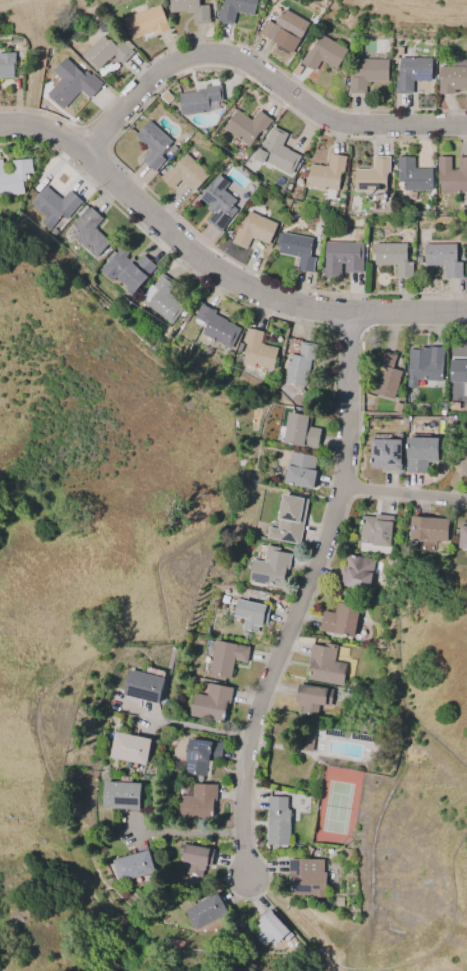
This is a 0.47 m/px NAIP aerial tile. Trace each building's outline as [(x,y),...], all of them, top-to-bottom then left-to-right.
[(169,12),(168,0),(197,0),(197,5),(207,4),(208,23),(192,24),(191,10),(169,12)] [(221,5),(222,0),(255,0),(252,14),(235,11),(232,24),(215,21),(219,5),(221,5)] [(158,4),(166,24),(167,24),(169,29),(153,34),(152,30),(130,38),(122,17),(158,4)] [(308,22),(290,52),(270,40),(270,39),(258,32),(266,19),(273,24),(283,7),(308,22)] [(81,55),(102,34),(107,40),(108,38),(110,40),(118,32),(132,46),(130,49),(132,52),(120,64),(112,56),(108,60),(106,59),(95,70),(81,55)] [(318,33),(346,49),(335,69),(319,60),(313,71),(299,63),(306,50),(308,51),(318,33)] [(13,75),(0,76),(0,53),(13,52),(14,67),(13,67),(13,75)] [(64,57),(84,77),(85,76),(87,77),(92,72),(102,82),(87,97),(80,90),(66,104),(50,88),(59,78),(50,70),(64,57)] [(430,57),(430,80),(411,80),(411,93),(395,93),(395,76),(398,77),(398,57),(430,57)] [(451,58),(466,58),(466,66),(466,89),(454,89),(454,93),(439,93),(438,66),(451,66),(451,58)] [(387,59),(387,81),(364,81),(364,93),(347,93),(347,68),(357,69),(357,59),(387,59)] [(208,111),(180,114),(178,93),(193,92),(193,90),(204,89),(204,85),(220,84),(221,100),(217,100),(218,108),(208,109),(208,111)] [(166,103),(158,96),(165,89),(173,96),(166,103)] [(259,129),(247,145),(222,127),(235,109),(250,120),(257,109),(270,119),(262,131),(259,129)] [(171,141),(159,154),(164,159),(153,171),(140,160),(149,150),(134,136),(148,120),(171,141)] [(271,125),(286,132),(280,144),(287,147),(286,149),(299,155),(290,174),(263,160),(262,163),(251,157),(257,146),(259,147),(264,138),(264,139),(271,125)] [(208,175),(192,191),(179,179),(170,188),(158,176),(169,165),(171,167),(185,153),(208,175)] [(337,190),(306,186),(309,164),(324,166),(324,165),(327,165),(328,154),(345,156),(343,171),(339,170),(337,190)] [(354,168),(369,168),(369,167),(372,167),(372,155),(388,155),(388,171),(386,171),(385,191),(353,190),(354,168)] [(413,168),(431,168),(431,190),(401,190),(401,181),(396,181),(397,156),(413,156),(413,168)] [(457,157),(466,157),(466,191),(437,192),(437,156),(449,156),(450,169),(457,169),(457,157)] [(28,192),(26,173),(36,172),(35,158),(14,160),(15,171),(6,172),(5,159),(0,160),(0,194),(28,192)] [(234,199),(230,204),(236,209),(222,228),(219,232),(205,221),(211,213),(204,208),(207,205),(197,197),(216,173),(227,182),(222,189),(234,199)] [(55,234),(83,199),(72,190),(64,200),(47,186),(32,204),(46,216),(41,222),(55,234)] [(74,236),(97,258),(112,243),(97,227),(105,218),(91,205),(73,225),(79,231),(74,236)] [(277,223),(267,244),(250,236),(245,248),(230,241),(237,227),(239,228),(247,210),(277,223)] [(281,232),(312,237),(308,256),(315,257),(312,272),(295,269),(298,257),(277,253),(279,245),(274,244),(276,232),(281,233),(281,232)] [(324,241),(362,242),(361,272),(343,272),(343,262),(340,262),(339,276),(323,276),(324,241)] [(373,242),(406,242),(406,261),(411,261),(411,277),(394,277),(394,263),(373,264),(373,242)] [(423,243),(455,243),(455,261),(461,261),(461,277),(444,277),(444,264),(423,264),(423,243)] [(159,265),(144,254),(138,261),(133,257),(135,255),(122,245),(102,272),(113,280),(116,276),(138,293),(159,265)] [(176,286),(164,275),(143,299),(171,324),(187,307),(171,292),(176,286)] [(203,335),(232,348),(243,323),(202,306),(196,318),(208,323),(203,335)] [(263,344),(265,331),(250,328),(243,362),(275,369),(280,348),(263,344)] [(309,387),(315,347),(293,344),(286,383),(309,387)] [(412,375),(445,375),(445,348),(412,348),(412,375)] [(397,400),(404,370),(396,369),(400,355),(384,351),(374,395),(397,400)] [(452,359),(451,381),(466,381),(466,360),(452,359)] [(394,401),(402,403),(399,411),(391,409),(394,401)] [(324,429),(312,427),(314,414),(291,411),(287,443),(322,447),(324,429)] [(405,439),(374,438),(373,470),(404,470),(405,439)] [(421,473),(421,461),(443,461),(443,438),(410,438),(410,473),(421,473)] [(460,450),(464,459),(458,461),(463,475),(466,473),(466,448),(460,450)] [(317,489),(322,456),(292,452),(287,484),(317,489)] [(280,529),(270,527),(268,538),(302,544),(310,498),(286,494),(280,529)] [(394,516),(363,515),(362,546),(393,547),(394,516)] [(449,543),(452,520),(415,515),(412,538),(449,543)] [(458,522),(458,548),(466,549),(466,522),(458,522)] [(254,559),(251,583),(287,588),(293,551),(268,547),(265,561),(254,559)] [(345,586),(370,590),(375,560),(350,555),(345,586)] [(357,637),(363,606),(330,599),(324,631),(357,637)] [(240,628),(266,634),(273,606),(247,600),(240,628)] [(211,674),(233,679),(237,660),(249,662),(253,647),(218,639),(211,674)] [(309,679),(344,685),(348,663),(337,661),(339,648),(315,644),(309,679)] [(126,695),(165,703),(171,678),(132,669),(126,695)] [(192,716),(229,722),(234,687),(209,683),(207,694),(196,692),(192,716)] [(322,705),(332,707),(336,690),(307,683),(300,712),(319,716),(322,705)] [(152,764),(156,737),(116,732),(113,759),(152,764)] [(311,751),(298,749),(300,733),(313,735),(311,751)] [(212,756),(224,758),(226,742),(192,737),(186,773),(209,776),(212,756)] [(146,782),(107,782),(107,809),(146,809),(146,782)] [(218,784),(181,784),(181,818),(218,818),(218,784)] [(269,845),(291,846),(293,797),(271,796),(269,845)] [(205,878),(207,867),(214,869),(217,850),(190,845),(185,874),(205,878)] [(115,860),(120,884),(160,874),(154,850),(115,860)] [(291,859),(291,896),(328,896),(328,859),(291,859)] [(221,893),(185,910),(195,931),(231,915),(221,893)] [(277,937),(284,946),(296,935),(275,912),(256,929),(269,944),(277,937)]
